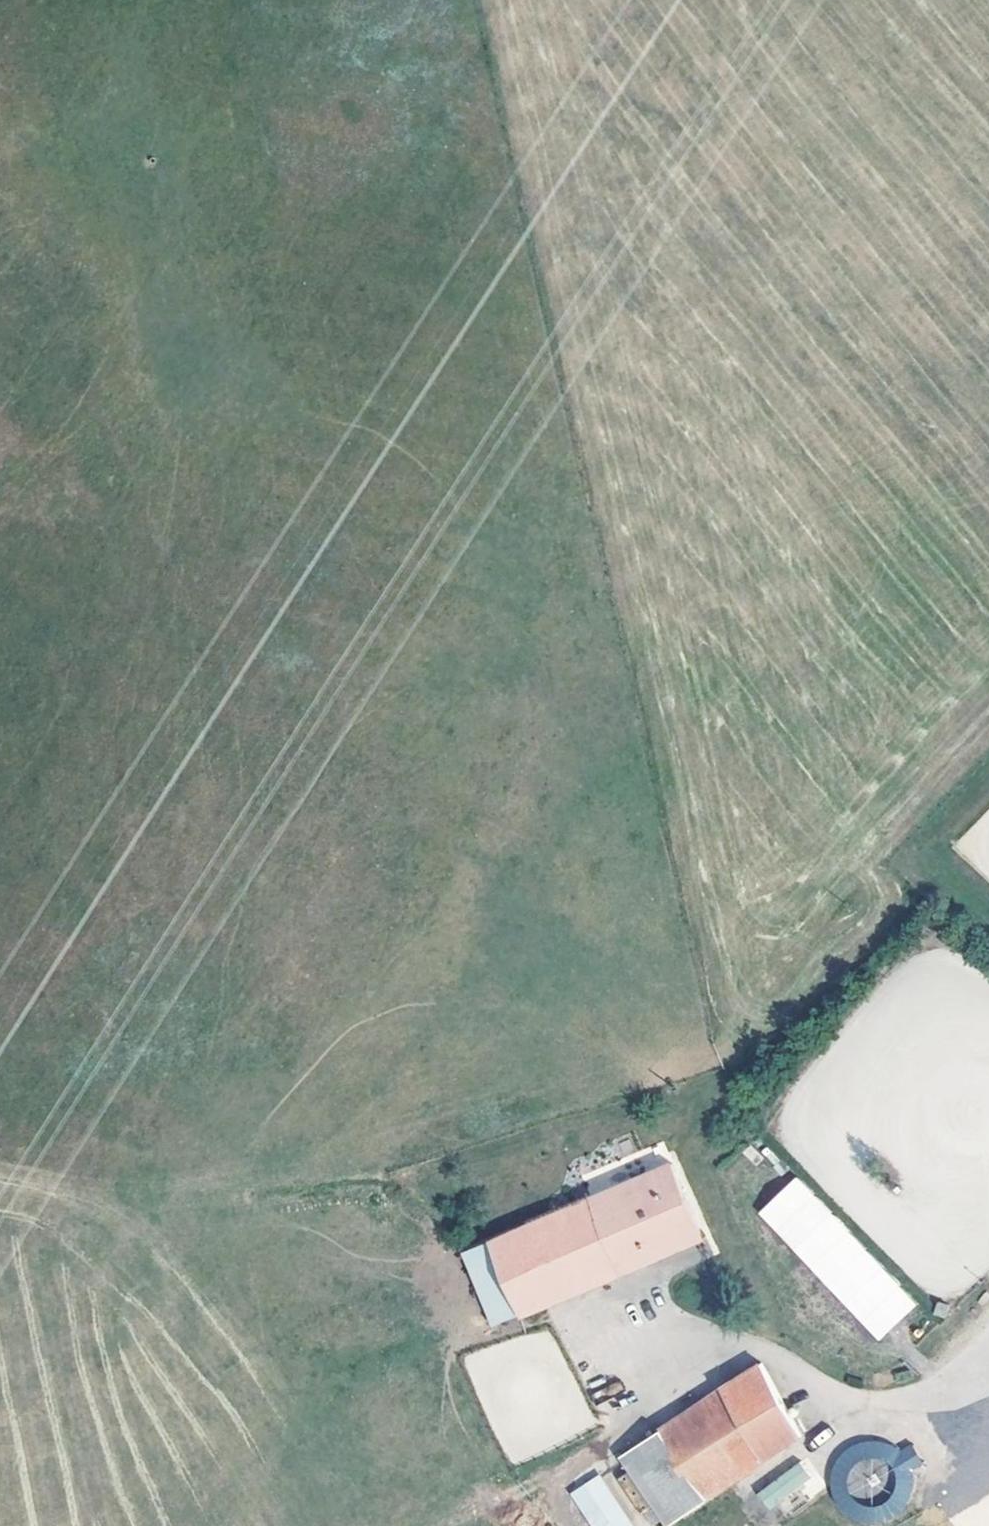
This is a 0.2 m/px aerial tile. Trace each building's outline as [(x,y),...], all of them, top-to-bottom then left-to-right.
[(519,1324),(681,1252),(694,1245),(663,1174),(487,1249),(519,1324)] [(756,1212),(877,1342),(917,1304),(797,1175),(756,1212)] [(860,1225),(922,1292),(942,1273),(954,1286),(961,1279),(928,1243),(926,1245),(886,1202),(860,1225)] [(469,1376),(510,1464),(582,1432),(581,1403),(592,1428),(592,1418),(579,1390),(572,1390),(571,1379),(546,1322),(547,1361),(551,1369),(485,1371),(476,1375),(469,1360),(469,1376)] [(615,1466),(655,1525),(671,1525),(796,1443),(752,1375),(615,1466)] [(903,1523),(919,1455),(842,1436),(828,1490),(871,1501),(867,1514),(903,1523)] [(756,1494),(769,1510),(811,1477),(798,1461),(756,1494)] [(937,1501),(955,1525),(988,1525),(988,1465),(937,1501)] [(599,1473),(569,1492),(591,1525),(633,1525),(599,1473)]
